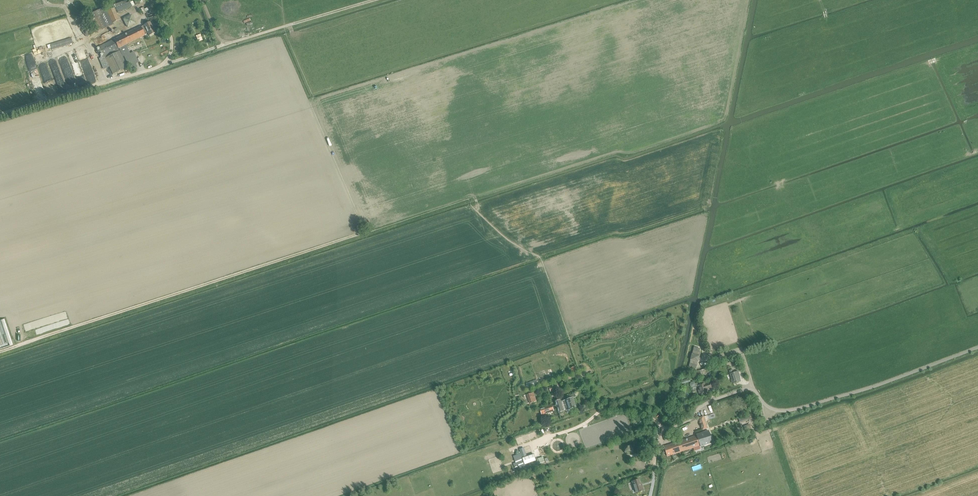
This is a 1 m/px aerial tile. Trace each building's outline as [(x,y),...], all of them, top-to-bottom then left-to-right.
[(116,13),(133,6),(130,1),(127,3),(126,1),(115,5),(105,7),(101,8),(101,9),(85,15),(88,21),(88,20),(94,33),(102,29),(103,29),(113,24),(112,23),(119,20),(116,13)] [(136,24),(132,15),(123,19),(127,28),(136,24)] [(121,37),(96,49),(100,58),(104,56),(113,74),(127,67),(118,49),(119,48),(126,45),(145,35),(145,34),(148,33),(149,35),(156,32),(153,26),(152,26),(150,22),(144,25),(144,26),(141,27),(121,37)] [(53,44),(50,45),(52,50),(54,49),(73,43),(71,38),(53,44)] [(10,346),(13,345),(4,319),(1,320),(10,346)] [(694,348),(689,367),(696,368),(700,352),(699,352),(700,349),(694,348)] [(733,383),(741,381),(739,375),(738,371),(734,373),(733,370),(729,371),(730,374),(733,383)] [(697,372),(693,373),(696,380),(702,378),(700,373),(697,374),(697,372)] [(528,388),(538,385),(536,379),(526,383),(528,388)] [(710,382),(705,384),(705,383),(698,386),(699,390),(698,390),(699,393),(700,393),(701,394),(708,392),(707,390),(712,389),(710,382)] [(533,393),(526,395),(529,404),(536,401),(533,393)] [(560,400),(555,401),(558,413),(567,410),(567,413),(574,411),(574,408),(576,407),(574,398),(576,397),(575,394),(568,396),(569,399),(566,400),(567,400),(563,401),(563,402),(561,402),(560,400)] [(542,415),(554,411),(552,404),(540,408),(542,415)] [(703,430),(708,428),(704,417),(699,419),(703,430)] [(700,447),(713,442),(709,431),(697,435),(697,436),(664,446),(668,456),(700,445),(700,447)] [(521,454),(513,456),(516,464),(514,464),(514,467),(518,465),(519,468),(525,466),(525,465),(523,458),(521,454)] [(526,457),(523,458),(525,465),(536,461),(534,454),(526,457)] [(642,491),(644,491),(643,486),(641,486),(639,479),(633,481),(635,489),(636,488),(637,493),(641,492),(642,492),(642,491)]
